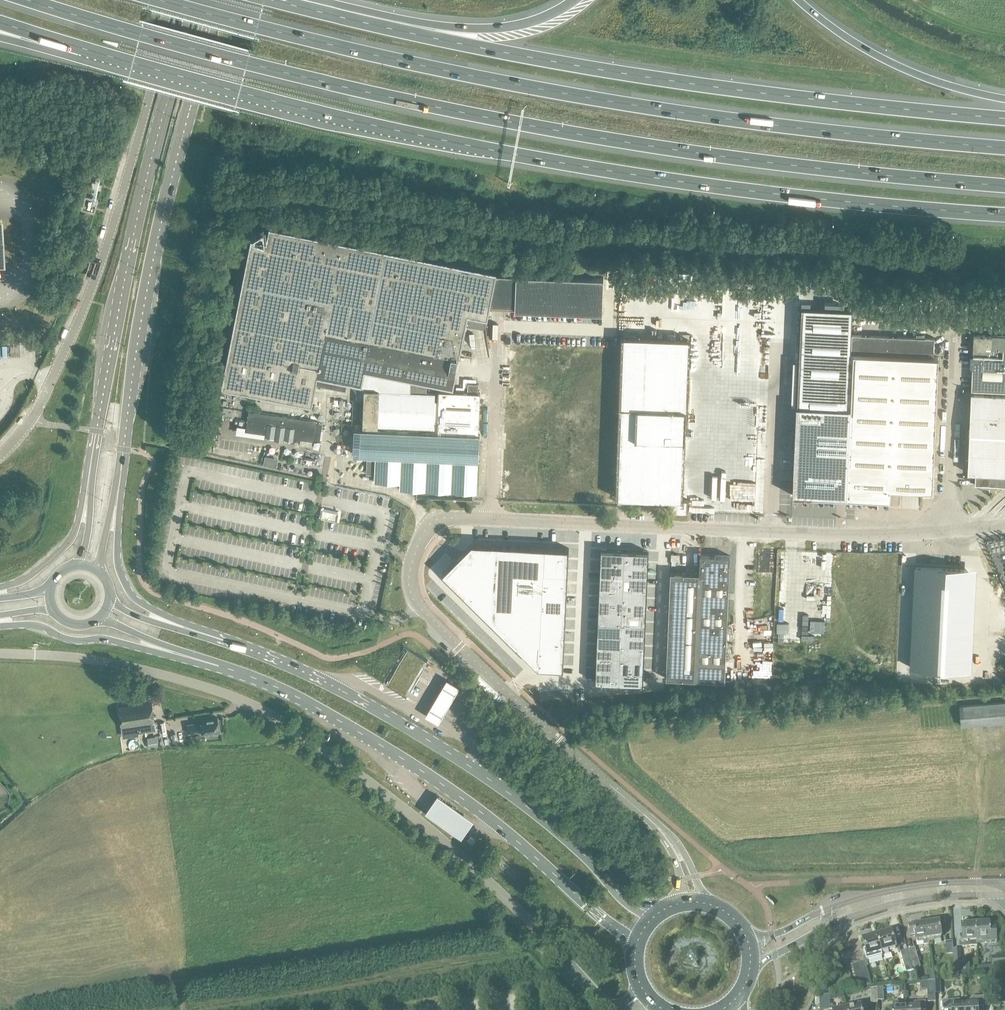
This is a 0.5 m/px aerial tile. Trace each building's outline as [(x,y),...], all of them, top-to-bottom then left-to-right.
[(100,189),(102,184),(92,181),(91,187),(100,189)] [(81,207),(81,208),(82,209),(83,210),(94,213),(95,212),(96,212),(96,211),(99,200),(99,199),(98,198),(87,195),(86,195),(85,195),(85,196),(84,196),(81,207)] [(270,225),(267,239),(252,236),(237,312),(238,312),(223,385),(312,403),(316,381),(346,387),(347,381),(361,384),(364,389),(365,390),(365,389),(379,390),(379,391),(410,392),(411,377),(426,380),(426,381),(444,385),(454,387),(459,360),(468,313),(488,317),(491,303),(496,273),(497,271),(270,225)] [(496,273),(491,303),(515,304),(516,274),(496,273)] [(604,277),(516,274),(515,304),(515,309),(602,312),(604,277)] [(801,307),(797,405),(851,408),(853,353),(851,353),(853,309),(801,307)] [(915,336),(852,334),(852,351),(933,354),(934,337),(924,336),(924,333),(915,333),(915,336)] [(973,347),(1004,349),(1004,334),(992,334),(992,335),(985,335),(985,334),(983,334),(983,335),(974,334),(973,347)] [(622,336),(616,497),(631,498),(638,498),(649,498),(649,500),(648,504),(666,505),(666,499),(671,499),(671,498),(683,499),(685,429),(687,429),(688,392),(690,338),(622,336)] [(973,347),(973,355),(970,355),(970,366),(972,366),(972,389),(1004,391),(1004,349),(973,347)] [(797,405),(793,495),(890,499),(892,466),(934,468),(938,357),(853,353),(851,408),(797,405)] [(480,433),(478,433),(480,392),(478,392),(478,383),(468,382),(467,392),(439,390),(439,400),(434,400),(434,393),(426,393),(426,380),(411,377),(410,392),(379,391),(379,390),(365,389),(365,390),(363,425),(364,425),(364,428),(361,428),(360,455),(369,455),(369,456),(375,457),(374,477),(375,477),(375,481),(382,481),(382,482),(400,483),(400,488),(417,489),(417,490),(417,489),(473,492),(474,492),(478,492),(478,486),(479,486),(480,460),(479,460),(479,453),(480,453),(481,441),(480,441),(480,433)] [(970,472),(969,482),(1004,484),(1004,393),(971,392),(968,472),(970,472)] [(316,421),(249,411),(246,431),(265,433),(265,436),(274,438),(274,439),(284,441),(284,439),(294,440),(294,438),(314,441),(316,421)] [(688,499),(683,499),(671,498),(671,499),(670,511),(688,512),(688,499)] [(460,559),(446,573),(518,644),(516,646),(538,667),(540,667),(540,655),(541,643),(541,631),(542,619),(542,607),(543,595),(543,583),(544,571),(545,559),(545,547),(503,545),(503,547),(473,546),(472,560),(460,559)] [(569,548),(545,547),(545,559),(569,560),(569,548)] [(601,549),(601,561),(625,562),(625,550),(601,549)] [(625,550),(625,562),(649,563),(649,551),(625,550)] [(666,678),(725,681),(730,555),(700,554),(700,573),(671,572),(666,678)] [(569,560),(545,559),(544,571),(568,572),(569,560)] [(601,561),(600,573),(624,574),(625,562),(601,561)] [(625,562),(624,574),(648,575),(649,563),(625,562)] [(916,565),(911,667),(971,670),(975,579),(965,568),(916,565)] [(804,567),(803,578),(821,579),(822,568),(804,567)] [(822,568),(821,579),(835,579),(835,568),(822,568)] [(851,569),(851,580),(864,581),(865,570),(851,569)] [(865,570),(864,581),(882,582),(883,571),(865,570)] [(568,572),(544,571),(543,583),(567,584),(568,572)] [(600,573),(600,585),(624,586),(624,574),(600,573)] [(624,574),(624,586),(648,587),(648,575),(624,574)] [(803,578),(803,588),(821,589),(821,579),(803,578)] [(821,579),(821,589),(834,590),(835,579),(821,579)] [(851,580),(850,591),(864,592),(864,581),(851,580)] [(864,581),(864,592),(882,592),(882,582),(864,581)] [(567,584),(543,583),(543,595),(567,596),(567,584)] [(600,585),(599,597),(623,598),(624,586),(600,585)] [(624,586),(623,598),(647,599),(648,587),(624,586)] [(803,588),(802,599),(820,600),(821,589),(803,588)] [(821,589),(820,600),(834,601),(834,590),(821,589)] [(850,591),(850,602),(863,602),(864,592),(850,591)] [(864,592),(863,602),(881,603),(882,592),(864,592)] [(567,596),(543,595),(542,607),(566,608),(567,596)] [(599,597),(599,609),(623,610),(623,598),(599,597)] [(623,598),(623,610),(647,611),(647,599),(623,598)] [(802,599),(802,610),(820,611),(820,600),(802,599)] [(820,600),(820,611),(833,612),(834,601),(820,600)] [(850,602),(849,612),(863,613),(863,602),(850,602)] [(863,602),(863,613),(881,614),(881,603),(863,602)] [(566,608),(542,607),(542,619),(566,620),(566,608)] [(599,609),(598,621),(622,622),(623,610),(599,609)] [(623,610),(622,622),(646,623),(647,611),(623,610)] [(802,610),(801,621),(819,622),(820,611),(802,610)] [(820,611),(819,622),(833,622),(833,612),(820,611)] [(849,612),(849,623),(862,624),(863,613),(849,612)] [(863,613),(862,624),(880,625),(881,614),(863,613)] [(566,620),(542,619),(541,631),(565,632),(566,620)] [(598,621),(598,633),(622,634),(622,622),(598,621)] [(801,621),(801,632),(819,633),(819,622),(801,621)] [(622,622),(622,634),(646,635),(646,623),(622,622)] [(819,622),(819,633),(832,633),(833,622),(819,622)] [(849,623),(848,634),(862,635),(862,624),(849,623)] [(862,624),(862,635),(880,636),(880,625),(862,624)] [(565,632),(541,631),(541,643),(565,644),(565,632)] [(801,632),(800,642),(818,643),(819,633),(801,632)] [(598,633),(597,645),(621,646),(622,634),(598,633)] [(819,633),(818,643),(832,644),(832,633),(819,633)] [(622,634),(621,646),(645,647),(646,635),(622,634)] [(848,634),(848,645),(861,645),(862,635),(848,634)] [(862,635),(861,645),(879,646),(880,636),(862,635)] [(800,642),(800,653),(818,654),(818,643),(800,642)] [(565,644),(541,643),(540,655),(564,656),(565,644)] [(818,643),(818,654),(831,655),(832,644),(818,643)] [(597,645),(597,657),(621,658),(621,646),(597,645)] [(848,645),(847,656),(861,656),(861,645),(848,645)] [(861,645),(861,656),(878,657),(879,646),(861,645)] [(621,646),(621,658),(645,659),(645,647),(621,646)] [(390,685),(387,683),(387,684),(406,695),(407,695),(406,694),(417,675),(426,659),(427,660),(428,659),(411,650),(390,685)] [(800,653),(799,664),(816,665),(817,665),(818,654),(800,653)] [(818,654),(817,665),(831,666),(831,655),(818,654)] [(564,656),(540,655),(540,667),(564,668),(564,656)] [(847,656),(847,666),(860,667),(861,656),(847,656)] [(861,656),(860,667),(862,667),(878,668),(878,657),(861,656)] [(597,657),(596,669),(620,670),(621,658),(597,657)] [(621,658),(620,670),(644,671),(645,659),(621,658)] [(816,665),(815,677),(830,677),(831,666),(817,665),(816,665)] [(847,666),(846,677),(862,678),(862,667),(860,667),(847,666)] [(862,667),(862,678),(877,679),(878,668),(862,667)] [(596,669),(596,682),(620,683),(620,670),(596,669)] [(620,670),(620,683),(644,683),(644,671),(620,670)] [(448,677),(426,713),(439,721),(461,685),(448,677)] [(156,726),(152,702),(119,707),(123,731),(156,726)] [(1004,722),(1004,702),(960,706),(962,726),(1004,722)] [(204,733),(221,730),(219,717),(202,720),(202,722),(188,724),(190,732),(203,730),(204,733)] [(475,818),(439,794),(427,811),(463,836),(475,818)] [(927,924),(929,940),(942,938),(939,922),(927,924)] [(929,940),(927,924),(916,925),(915,923),(908,924),(910,935),(915,935),(916,941),(923,940),(924,945),(929,944),(929,940)] [(977,946),(977,944),(976,924),(962,925),(963,942),(960,942),(960,947),(977,946)] [(976,924),(977,944),(997,943),(996,926),(990,926),(990,924),(981,925),(981,924),(976,924)] [(892,932),(877,936),(882,952),(896,948),(892,932)] [(883,956),(882,952),(877,936),(863,940),(865,949),(864,950),(867,960),(883,956)] [(915,948),(908,950),(914,969),(921,967),(915,948)] [(913,971),(907,951),(901,953),(906,972),(913,971)] [(992,957),(993,970),(1004,969),(1004,957),(992,957)] [(864,986),(871,984),(865,962),(858,964),(864,986)] [(969,963),(961,964),(961,965),(962,974),(970,974),(969,963)] [(916,981),(914,973),(906,975),(908,983),(916,981)] [(934,981),(926,982),(927,1002),(935,1002),(935,994),(934,981)] [(820,1009),(830,1009),(830,995),(819,996),(820,1009)] [(964,1000),(965,1009),(978,1009),(978,1007),(983,1007),(983,998),(972,998),(972,1000),(964,1000)] [(964,1000),(944,1001),(942,1003),(943,1009),(944,1009),(965,1009),(964,1000)] [(907,1008),(907,1009),(926,1009),(926,1002),(914,1003),(914,1008),(907,1008)]
